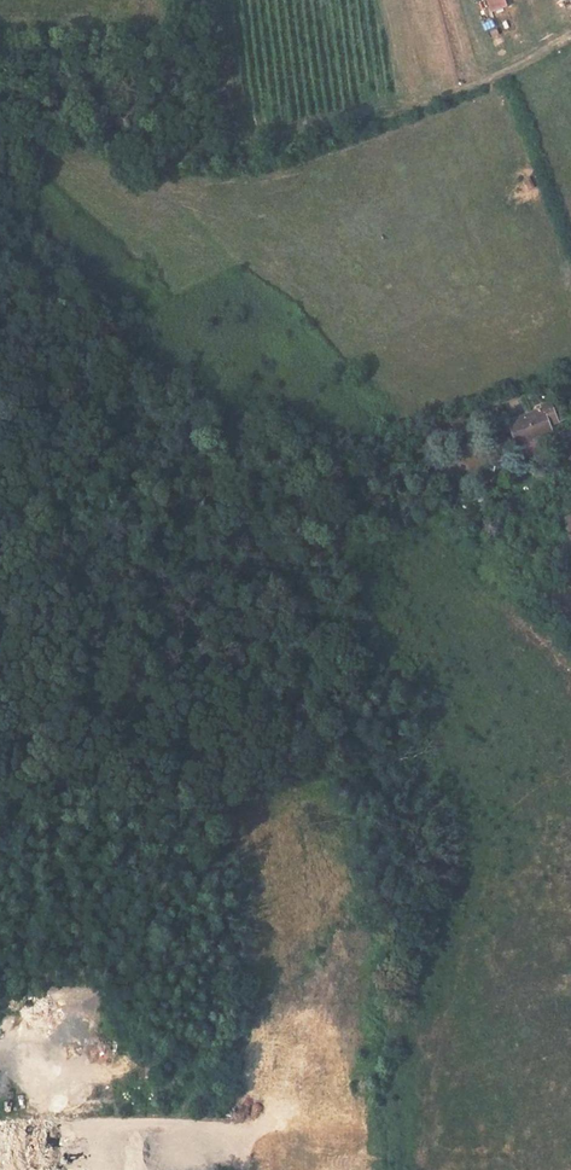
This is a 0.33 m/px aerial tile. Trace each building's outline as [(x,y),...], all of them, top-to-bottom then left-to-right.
[(488,12),(505,8),(503,0),(484,0),(488,12)] [(554,14),(570,2),(570,0),(544,0),(554,14)] [(520,446),(555,435),(552,427),(570,420),(570,417),(566,404),(555,408),(553,404),(542,408),(544,414),(513,424),(520,446)] [(562,517),(570,540),(570,513),(562,517)]
